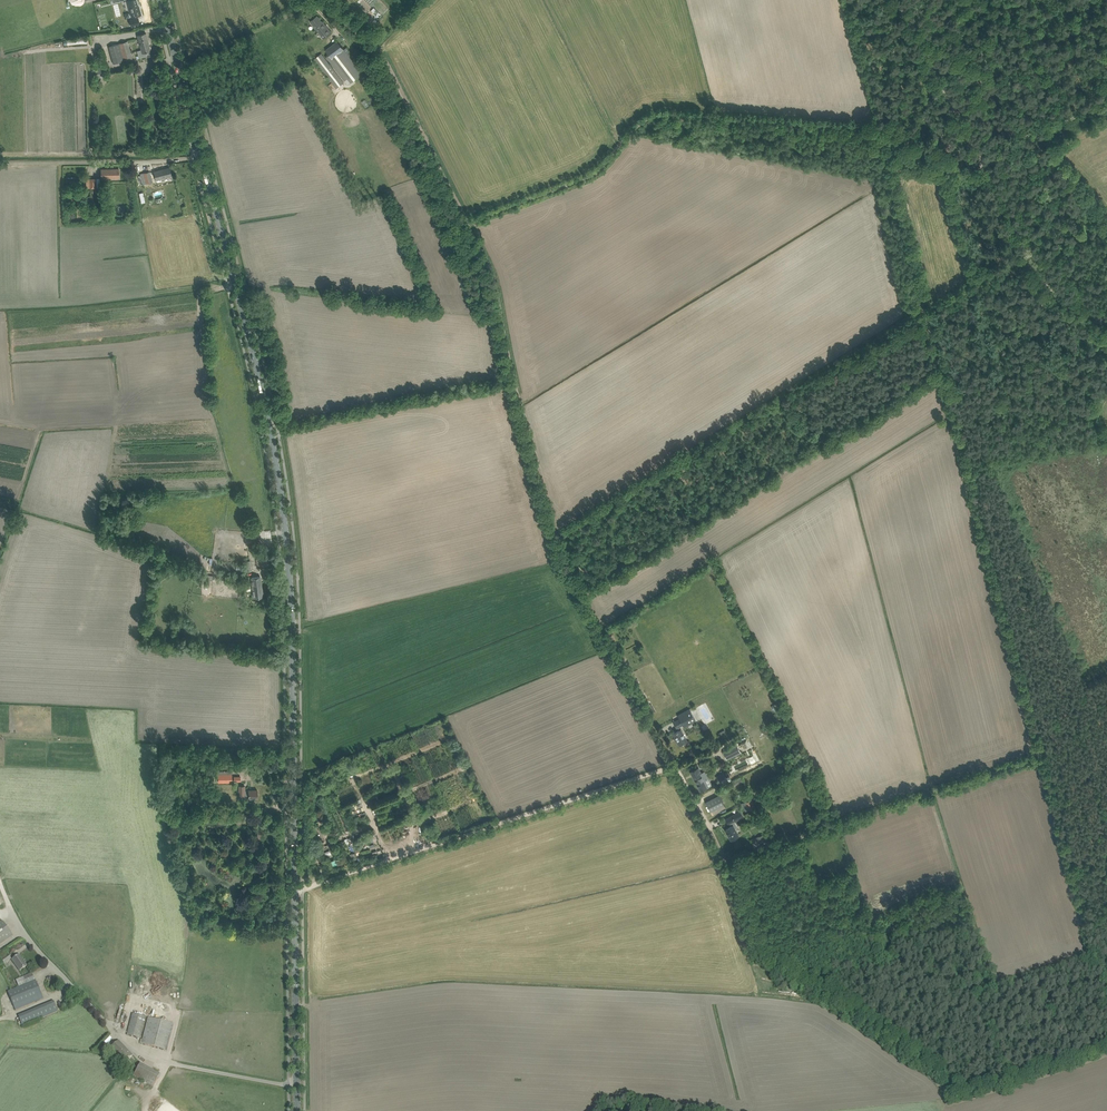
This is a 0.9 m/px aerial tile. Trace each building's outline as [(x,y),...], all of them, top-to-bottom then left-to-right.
[(127,1),(129,6),(131,17),(133,16),(136,16),(141,14),(140,9),(139,10),(136,0),(129,0),(127,1)] [(317,15),(310,21),(323,38),(331,32),(323,22),(323,23),(317,15)] [(147,56),(146,52),(151,51),(146,33),(137,35),(141,49),(137,50),(139,58),(147,56)] [(326,57),(348,85),(349,84),(363,73),(338,40),(325,50),(329,55),(326,57)] [(128,41),(109,46),(113,64),(132,59),(128,41)] [(337,88),(344,82),(321,53),(314,59),(337,88)] [(154,171),(156,180),(171,176),(169,167),(154,171)] [(101,179),(119,178),(119,169),(101,169),(101,179)] [(143,185),(152,182),(149,171),(140,174),(141,175),(138,176),(140,183),(142,182),(143,185)] [(255,554),(258,567),(273,563),(269,551),(255,554)] [(252,586),(248,586),(249,590),(252,589),(252,590),(253,594),(253,598),(257,597),(262,597),(260,576),(255,577),(251,577),(252,586)] [(704,712),(707,720),(716,716),(711,703),(709,704),(707,699),(698,702),(702,713),(704,712)] [(685,727),(696,720),(690,709),(678,715),(680,719),(674,722),(678,728),(684,725),(685,727)] [(673,733),(680,745),(688,741),(681,729),(673,733)] [(741,753),(737,744),(723,751),(727,760),(741,753)] [(700,791),(712,785),(705,771),(701,773),(698,768),(694,770),(693,768),(690,769),(691,771),(700,791)] [(231,782),(231,771),(218,771),(218,782),(231,782)] [(716,776),(722,786),(732,780),(729,776),(727,777),(724,771),(716,776)] [(249,796),(249,798),(257,798),(257,790),(246,790),(246,786),(240,786),(240,796),(249,796)] [(726,808),(720,794),(706,802),(712,815),(726,808)] [(741,803),(746,812),(756,806),(752,798),(741,803)] [(764,826),(757,810),(752,812),(760,828),(764,826)] [(731,826),(725,829),(731,840),(736,837),(740,835),(736,828),(738,827),(734,821),(735,821),(743,817),(743,815),(740,811),(731,816),(726,819),(728,824),(729,823),(731,826)] [(373,835),(380,832),(376,824),(370,826),(373,835)] [(762,835),(757,837),(759,843),(764,841),(768,839),(766,833),(762,835)] [(12,935),(2,921),(0,922),(0,944),(12,935)] [(1,960),(4,964),(11,959),(8,955),(1,960)] [(12,960),(20,971),(27,966),(23,961),(18,955),(12,960)] [(18,987),(7,992),(15,1010),(43,998),(32,973),(16,980),(18,987)] [(58,1011),(54,1001),(18,1016),(22,1026),(58,1011)] [(127,1035),(140,1038),(145,1016),(132,1013),(127,1035)] [(149,1017),(143,1042),(140,1041),(140,1043),(166,1050),(173,1023),(149,1017)] [(126,1048),(119,1041),(110,1049),(127,1066),(130,1062),(128,1060),(133,1055),(126,1048)] [(133,1075),(153,1086),(160,1074),(140,1063),(133,1075)]
